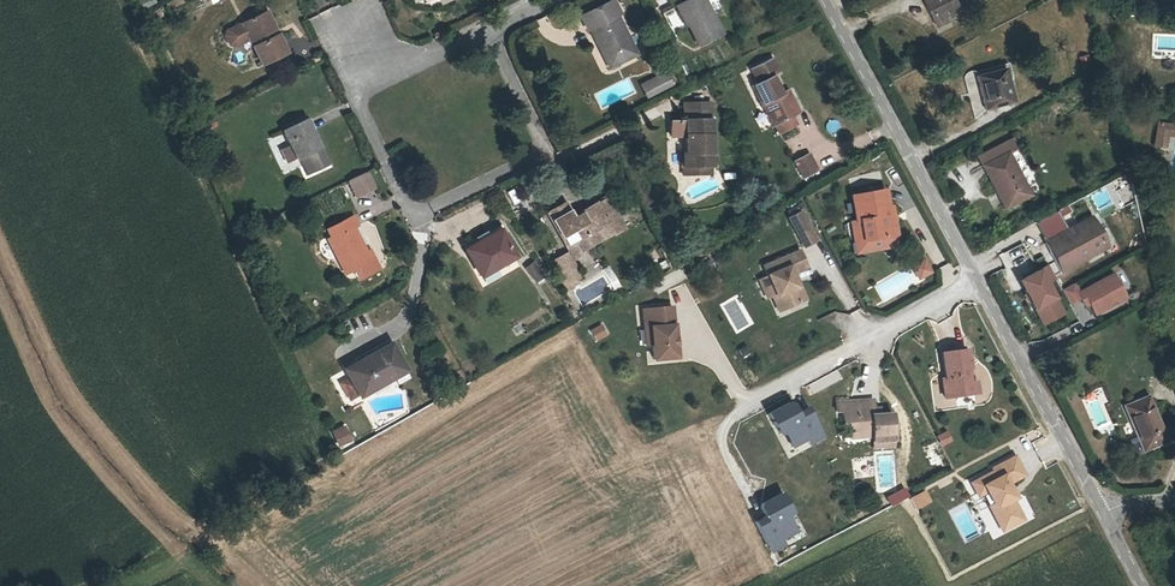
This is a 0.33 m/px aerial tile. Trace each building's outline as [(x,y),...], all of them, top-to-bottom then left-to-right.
[(190,3),(195,10),(204,4),(202,0),(194,0),(190,3)] [(697,41),(720,30),(705,0),(699,0),(681,8),(697,41)] [(970,7),(966,0),(919,0),(934,27),(970,7)] [(616,2),(584,17),(591,31),(593,30),(611,68),(638,55),(619,16),(622,15),(616,2)] [(665,12),(670,27),(679,24),(674,9),(665,12)] [(243,41),(250,38),(254,37),(257,45),(254,47),(261,64),(288,52),(270,11),(236,26),(235,30),(239,39),(243,41)] [(801,107),(789,84),(780,66),(785,63),(778,49),(758,59),(765,73),(759,76),(780,118),(784,116),(788,125),(805,116),(801,107)] [(649,87),(675,75),(670,64),(644,76),(649,87)] [(974,74),(983,109),(1013,102),(1005,67),(974,74)] [(797,80),(789,84),(801,107),(809,104),(797,80)] [(712,93),(696,94),(697,111),(687,112),(673,112),(674,130),(691,129),(691,146),(686,146),(687,160),(715,159),(712,93)] [(697,111),(696,94),(687,94),(687,112),(697,111)] [(300,161),(305,159),(313,176),(332,167),(311,122),(286,133),(300,161)] [(1158,122),(1155,147),(1168,148),(1170,135),(1174,135),(1174,125),(1158,122)] [(817,138),(802,146),(810,162),(825,155),(817,138)] [(1011,152),(1018,149),(1013,138),(978,156),(983,166),(985,165),(1006,207),(1032,194),(1011,152)] [(715,159),(687,160),(687,167),(715,166),(715,159)] [(369,173),(352,181),(359,197),(377,188),(369,173)] [(608,191),(601,205),(604,209),(614,204),(608,191)] [(861,224),(864,244),(897,240),(893,211),(890,212),(887,194),(854,199),(858,224),(861,224)] [(579,241),(584,251),(602,241),(599,234),(614,226),(626,219),(616,202),(614,204),(604,209),(601,205),(577,218),(569,203),(552,212),(570,246),(579,241)] [(801,248),(819,242),(807,210),(789,216),(801,248)] [(345,258),(341,259),(348,276),(374,264),(358,230),(362,227),(358,219),(333,231),(337,241),(345,258)] [(1046,245),(1063,272),(1110,247),(1097,219),(1046,245)] [(505,233),(471,251),(485,278),(520,260),(505,233)] [(535,277),(544,271),(534,256),(525,262),(535,277)] [(918,277),(929,270),(923,260),(912,266),(918,277)] [(782,306),(779,307),(784,321),(809,310),(797,283),(810,277),(803,261),(769,276),(782,306)] [(949,263),(937,268),(943,281),(955,276),(949,263)] [(1065,315),(1042,269),(1019,281),(1043,327),(1065,315)] [(1076,284),(1064,290),(1072,305),(1083,298),(1088,307),(1092,304),(1097,315),(1129,298),(1116,275),(1081,293),(1076,284)] [(674,305),(646,308),(648,329),(654,328),(655,343),(657,359),(680,356),(674,305)] [(590,329),(597,341),(608,335),(602,323),(590,329)] [(358,395),(407,366),(390,338),(341,367),(358,395)] [(947,377),(943,377),(946,397),(978,393),(977,382),(970,383),(968,368),(970,368),(968,350),(944,353),(947,377)] [(877,400),(840,404),(841,414),(847,413),(848,423),(853,423),(854,434),(876,432),(877,437),(878,448),(900,446),(896,414),(884,415),(883,408),(878,409),(877,400)] [(795,406),(774,416),(785,436),(789,434),(798,450),(826,435),(814,411),(804,416),(798,406),(795,406)] [(1153,453),(1136,409),(1113,418),(1130,461),(1153,453)] [(330,431),(337,447),(352,442),(345,425),(330,431)] [(949,431),(937,435),(940,446),(952,442),(949,431)] [(1025,474),(1015,456),(992,467),(994,470),(971,481),(978,495),(986,490),(993,503),(999,505),(1003,513),(995,517),(1001,530),(1023,519),(1012,498),(1007,489),(1010,488),(1008,483),(1025,474)] [(913,497),(918,508),(931,501),(925,490),(913,497)] [(787,495),(767,506),(765,509),(770,518),(760,523),(773,548),(801,533),(793,517),(798,515),(787,495)]
